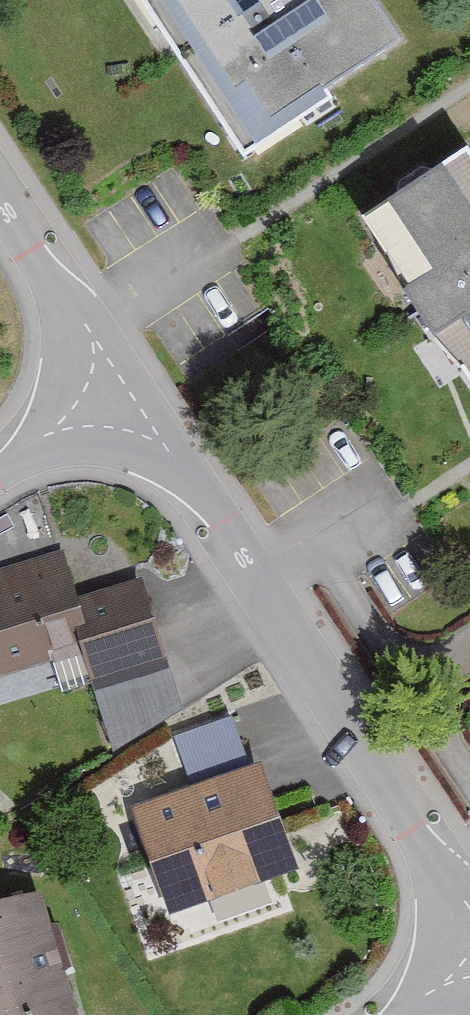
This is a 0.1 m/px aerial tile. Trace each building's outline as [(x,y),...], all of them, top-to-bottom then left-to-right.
[(230,157),(399,52),(366,0),(133,0),(230,157)] [(460,159),(353,231),(469,405),(469,174),(460,159)] [(56,559),(0,577),(0,679),(76,653),(87,689),(160,664),(134,586),(72,607),(56,559)] [(237,707),(172,726),(183,762),(247,743),(237,707)] [(288,877),(251,773),(130,817),(167,920),(288,877)] [(38,904),(0,915),(0,1014),(68,1014),(38,904)]
